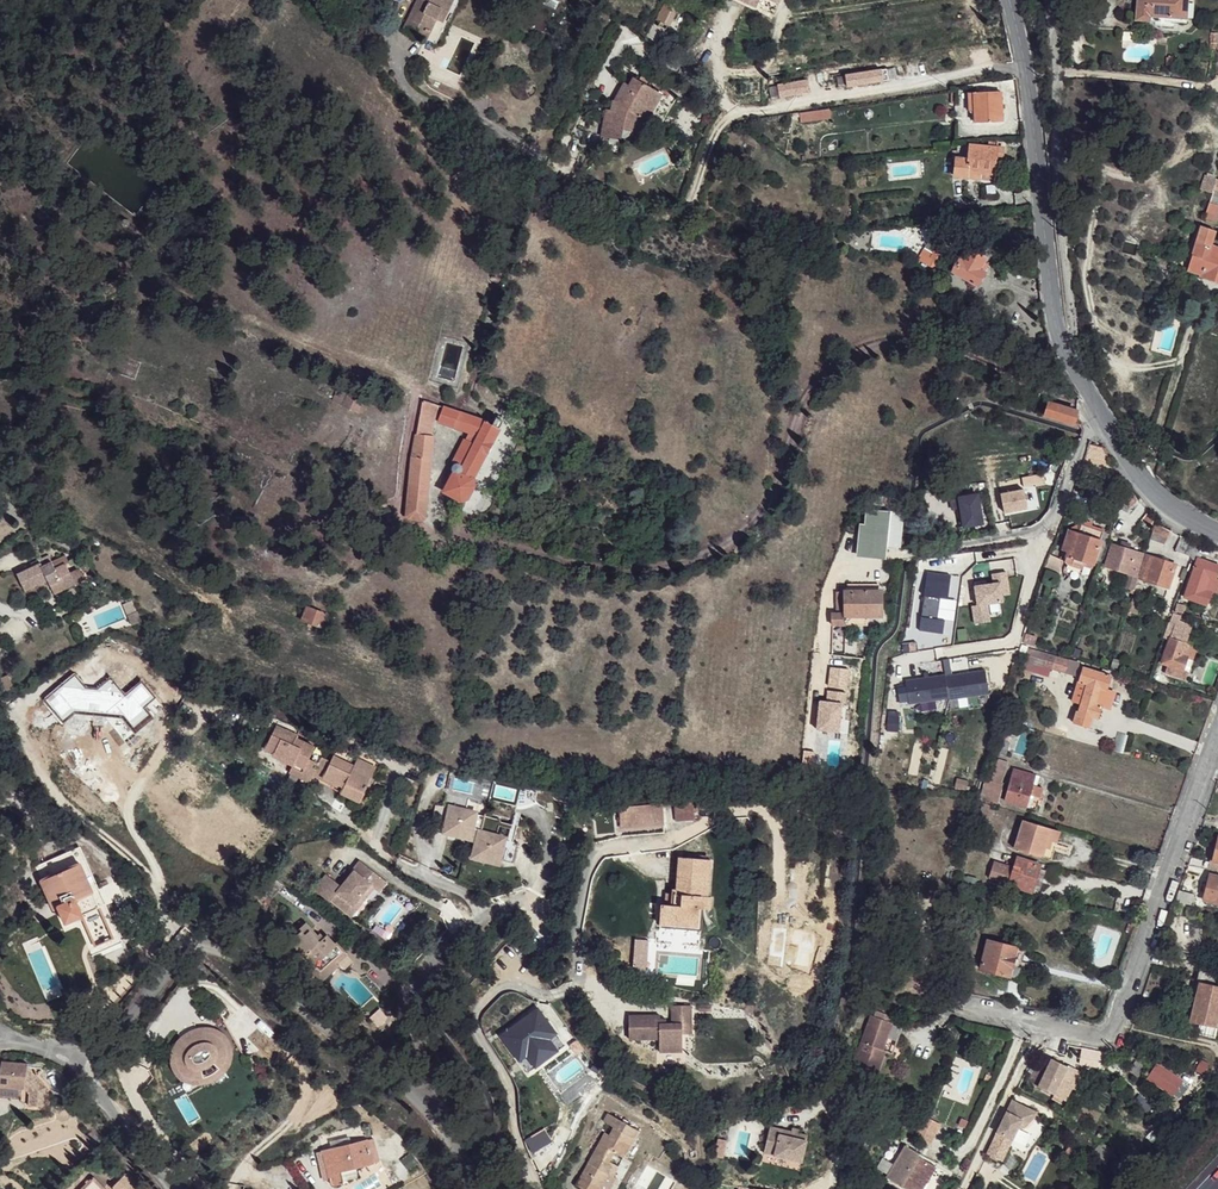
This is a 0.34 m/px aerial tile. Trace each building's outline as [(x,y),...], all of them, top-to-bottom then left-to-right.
[(407,28),(430,40),(442,15),(434,11),(437,6),(445,9),(450,11),(455,0),(420,0),(407,28)] [(673,0),(666,0),(656,21),(668,27),(680,3),(673,0)] [(754,4),(771,13),(777,2),(773,0),(756,0),(754,4)] [(1136,21),(1186,26),(1189,0),(1138,0),(1136,21)] [(445,9),(437,6),(434,11),(442,15),(445,9)] [(1165,59),(1164,67),(1172,67),(1173,60),(1165,59)] [(666,95),(636,78),(631,85),(627,83),(618,100),(615,99),(613,111),(618,113),(616,128),(620,129),(644,133),(647,121),(650,123),(666,95)] [(999,91),(970,92),(971,102),(966,102),(967,113),(972,114),(972,122),(1001,120),(999,91)] [(668,92),(666,95),(650,123),(662,130),(677,102),(677,98),(677,95),(675,93),(674,93),(672,95),(668,92)] [(827,108),(797,114),(799,123),(819,118),(829,116),(827,108)] [(613,111),(610,111),(605,138),(618,140),(620,129),(616,128),(618,113),(613,111)] [(985,147),(967,145),(965,159),(953,157),(950,174),(977,177),(978,171),(991,172),(994,158),(1000,159),(1001,149),(995,148),(985,147)] [(1212,191),(1208,205),(1217,209),(1217,194),(1212,191)] [(1208,205),(1203,220),(1213,223),(1217,210),(1217,209),(1208,205)] [(953,232),(937,227),(926,246),(920,243),(913,255),(933,267),(953,232)] [(1210,232),(1200,229),(1196,242),(1206,245),(1210,232)] [(1196,242),(1192,257),(1187,270),(1187,272),(1201,275),(1201,277),(1217,283),(1217,250),(1206,245),(1196,242)] [(984,259),(967,249),(961,258),(959,257),(952,270),(975,285),(983,272),(978,268),(984,259)] [(1183,269),(1187,270),(1192,257),(1188,256),(1183,269)] [(349,392),(343,403),(358,410),(365,399),(349,392)] [(423,399),(418,430),(429,432),(435,404),(423,399)] [(1050,400),(1045,413),(1074,422),(1077,410),(1050,400)] [(443,406),(437,418),(468,435),(467,437),(465,437),(453,461),(456,462),(454,466),(456,468),(445,489),(462,499),(469,496),(474,485),(472,480),(498,427),(500,428),(504,420),(497,416),(495,418),(488,415),(486,420),(443,406)] [(418,430),(406,513),(424,518),(426,514),(433,433),(429,432),(418,430)] [(1089,447),(1081,471),(1098,472),(1109,463),(1104,448),(1089,447)] [(1109,463),(1098,472),(1103,478),(1115,471),(1109,463)] [(1024,487),(999,490),(1001,509),(1026,506),(1024,487)] [(1120,491),(1118,496),(1130,510),(1139,502),(1127,487),(1120,491)] [(977,493),(951,497),(953,508),(961,507),(964,524),(982,521),(977,493)] [(863,507),(857,553),(875,555),(877,550),(886,551),(891,510),(863,507)] [(1146,509),(1139,516),(1150,522),(1154,519),(1146,509)] [(888,546),(900,547),(902,516),(891,515),(888,546)] [(1080,523),(1068,529),(1085,534),(1088,525),(1080,523)] [(1068,529),(1062,546),(1071,550),(1069,555),(1092,562),(1093,561),(1097,562),(1108,530),(1088,525),(1085,534),(1068,529)] [(1158,525),(1156,531),(1166,536),(1170,531),(1158,525)] [(1182,537),(1174,552),(1190,559),(1196,542),(1182,537)] [(1197,544),(1191,560),(1197,562),(1200,554),(1207,556),(1210,546),(1197,544)] [(1111,545),(1104,566),(1134,575),(1141,554),(1111,545)] [(1052,555),(1047,567),(1060,571),(1063,565),(1061,557),(1052,555)] [(1069,555),(1067,562),(1082,567),(1083,564),(1090,566),(1092,562),(1069,555)] [(1146,556),(1140,575),(1144,576),(1143,580),(1166,586),(1174,564),(1146,556)] [(1194,572),(1198,573),(1202,566),(1212,570),(1209,577),(1217,579),(1217,576),(1217,562),(1200,556),(1197,562),(1194,572)] [(948,569),(925,566),(921,588),(922,589),(919,606),(918,606),(916,619),(940,623),(942,610),(934,608),(936,591),(945,592),(948,569)] [(1202,566),(1198,573),(1209,577),(1212,570),(1202,566)] [(21,577),(8,584),(16,601),(38,591),(41,595),(49,591),(54,601),(65,595),(55,575),(57,573),(54,568),(41,572),(37,567),(28,571),(30,574),(21,577)] [(997,570),(998,580),(979,583),(982,601),(977,602),(980,620),(992,618),(989,601),(1007,598),(1007,592),(1014,591),(1011,568),(997,570)] [(1194,572),(1184,597),(1206,605),(1211,593),(1205,590),(1209,577),(1198,573),(1194,572)] [(1205,590),(1211,593),(1216,593),(1217,589),(1217,580),(1217,579),(1209,577),(1205,590)] [(833,590),(833,624),(866,624),(867,613),(881,613),(880,590),(880,584),(851,584),(851,590),(833,590)] [(49,591),(41,595),(46,604),(54,601),(49,591)] [(1133,594),(1128,610),(1136,612),(1140,596),(1133,594)] [(308,607),(304,617),(325,626),(329,613),(308,607)] [(1173,630),(1162,661),(1168,664),(1165,671),(1184,679),(1187,671),(1184,669),(1189,657),(1192,658),(1197,647),(1187,644),(1192,628),(1181,623),(1183,615),(1173,611),(1172,614),(1178,616),(1175,624),(1173,630)] [(1173,618),(1169,622),(1175,624),(1178,616),(1173,618)] [(826,631),(826,643),(838,642),(838,631),(826,631)] [(1026,634),(1025,640),(1034,642),(1035,636),(1026,634)] [(1028,647),(1026,654),(1045,660),(1044,666),(1052,668),(1056,656),(1028,647)] [(1189,657),(1184,669),(1187,671),(1192,658),(1189,657)] [(945,673),(906,679),(906,685),(899,686),(901,701),(909,700),(909,702),(949,697),(949,698),(988,692),(985,668),(951,674),(949,659),(943,660),(945,673)] [(1087,683),(1079,712),(1092,716),(1098,717),(1101,707),(1105,704),(1108,699),(1108,693),(1107,689),(1111,675),(1083,666),(1079,681),(1087,683)] [(77,676),(59,689),(75,710),(80,706),(84,712),(97,713),(102,709),(105,714),(126,699),(112,680),(99,691),(87,689),(77,676)] [(1079,712),(1074,722),(1088,726),(1092,716),(1079,712)] [(276,727),(271,736),(280,739),(284,730),(276,727)] [(271,736),(264,749),(286,759),(287,757),(295,761),(290,772),(310,780),(314,775),(318,764),(309,760),(314,747),(295,738),(296,735),(284,730),(280,739),(271,736)] [(318,764),(314,775),(344,788),(342,792),(361,801),(373,774),(354,765),(334,756),(331,761),(322,758),(318,764)] [(358,759),(354,765),(373,774),(376,766),(358,759)] [(981,783),(977,799),(995,804),(1008,762),(998,759),(990,786),(981,783)] [(1014,770),(1005,801),(1036,811),(1043,789),(1034,786),(1036,777),(1014,770)] [(513,801),(516,785),(496,781),(492,797),(513,801)] [(673,802),(674,821),(693,820),(691,801),(673,802)] [(981,804),(977,815),(985,818),(989,806),(981,804)] [(445,808),(438,827),(453,832),(460,813),(445,808)] [(621,812),(622,831),(663,829),(663,810),(621,812)] [(453,832),(452,835),(474,843),(483,820),(460,813),(453,832)] [(474,843),(474,846),(484,850),(487,842),(503,847),(508,830),(483,820),(474,843)] [(1023,820),(1014,847),(1043,856),(1051,830),(1051,828),(1023,820)] [(1051,830),(1043,854),(1052,858),(1060,833),(1051,830)] [(967,835),(966,844),(981,847),(984,839),(967,835)] [(484,850),(479,863),(502,872),(503,869),(510,849),(503,847),(487,842),(484,850)] [(510,849),(503,869),(519,875),(526,856),(510,849)] [(62,912),(67,922),(85,916),(85,914),(104,907),(80,851),(43,867),(47,878),(44,880),(58,914),(62,912)] [(660,901),(659,920),(696,923),(698,905),(680,902),(682,891),(707,893),(711,857),(678,854),(675,883),(671,884),(669,902),(660,901)] [(996,863),(991,877),(1033,891),(1034,888),(1040,869),(1041,866),(1017,858),(1013,868),(996,863)] [(390,882),(362,860),(354,869),(355,870),(343,885),(328,873),(316,888),(331,900),(332,898),(356,917),(371,898),(375,901),(390,882)] [(1040,869),(1034,888),(1039,891),(1045,871),(1040,869)] [(1201,899),(1217,904),(1217,877),(1207,874),(1201,899)] [(964,876),(962,884),(978,888),(979,879),(964,876)] [(682,891),(680,902),(698,905),(710,906),(711,894),(707,893),(682,891)] [(1179,891),(1175,901),(1193,906),(1195,894),(1179,891)] [(304,919),(286,936),(303,953),(312,964),(307,968),(319,980),(338,962),(335,958),(346,948),(336,937),(334,939),(326,931),(321,935),(304,919)] [(632,964),(632,971),(641,972),(642,965),(644,964),(646,939),(633,938),(630,964),(632,964)] [(993,942),(984,969),(1010,977),(1019,951),(993,942)] [(1191,1022),(1201,1024),(1217,1026),(1217,1018),(1217,988),(1198,985),(1197,987),(1194,1000),(1191,1022)] [(688,1003),(669,1002),(669,1011),(679,1011),(679,1020),(678,1030),(688,1030),(688,1003)] [(516,1062),(557,1034),(539,1007),(497,1035),(516,1062)] [(679,1020),(679,1011),(669,1011),(669,1020),(657,1019),(657,1011),(626,1011),(626,1034),(656,1035),(656,1047),(678,1047),(678,1030),(679,1020)] [(883,1050),(894,1023),(873,1015),(853,1064),(877,1073),(886,1052),(883,1050)] [(894,1024),(888,1038),(895,1040),(900,1026),(894,1024)] [(1201,1024),(1200,1034),(1214,1037),(1217,1026),(1201,1024)] [(231,1048),(221,1032),(219,1031),(217,1030),(216,1029),(213,1028),(210,1028),(207,1028),(204,1028),(199,1029),(182,1038),(178,1044),(176,1049),(175,1051),(175,1054),(175,1057),(175,1061),(176,1063),(177,1066),(178,1069),(180,1071),(181,1073),(183,1074),(185,1076),(186,1077),(188,1077),(190,1078),(191,1078),(195,1079),(197,1079),(199,1079),(203,1079),(206,1079),(224,1068),(224,1067),(225,1066),(226,1065),(227,1063),(228,1060),(229,1058),(230,1054),(231,1051),(231,1048)] [(1064,1066),(1048,1058),(1035,1086),(1052,1094),(1064,1066)] [(0,1084),(0,1086),(26,1088),(29,1065),(3,1062),(2,1064),(0,1064),(0,1084)] [(865,1093),(864,1105),(872,1106),(875,1093),(865,1093)] [(1034,1112),(1010,1101),(985,1154),(1001,1161),(1016,1129),(1023,1128),(1032,1117),(1034,1112)] [(574,1183),(585,1188),(597,1188),(613,1162),(609,1160),(614,1151),(622,1155),(638,1129),(607,1111),(602,1119),(612,1125),(607,1132),(604,1131),(574,1183)] [(925,1117),(914,1138),(928,1145),(939,1124),(925,1117)] [(808,1133),(771,1124),(765,1150),(802,1159),(808,1133)] [(369,1136),(323,1147),(332,1183),(335,1185),(341,1185),(343,1180),(345,1175),(343,1165),(374,1156),(369,1136)] [(727,1138),(719,1136),(715,1153),(723,1155),(727,1138)] [(887,1177),(907,1188),(922,1188),(935,1167),(917,1156),(919,1154),(905,1147),(887,1177)] [(800,1167),(802,1159),(765,1150),(763,1158),(800,1167)] [(135,1186),(136,1185),(128,1176),(113,1188),(137,1188),(135,1186)] [(94,1180),(85,1188),(102,1188),(94,1180)]
